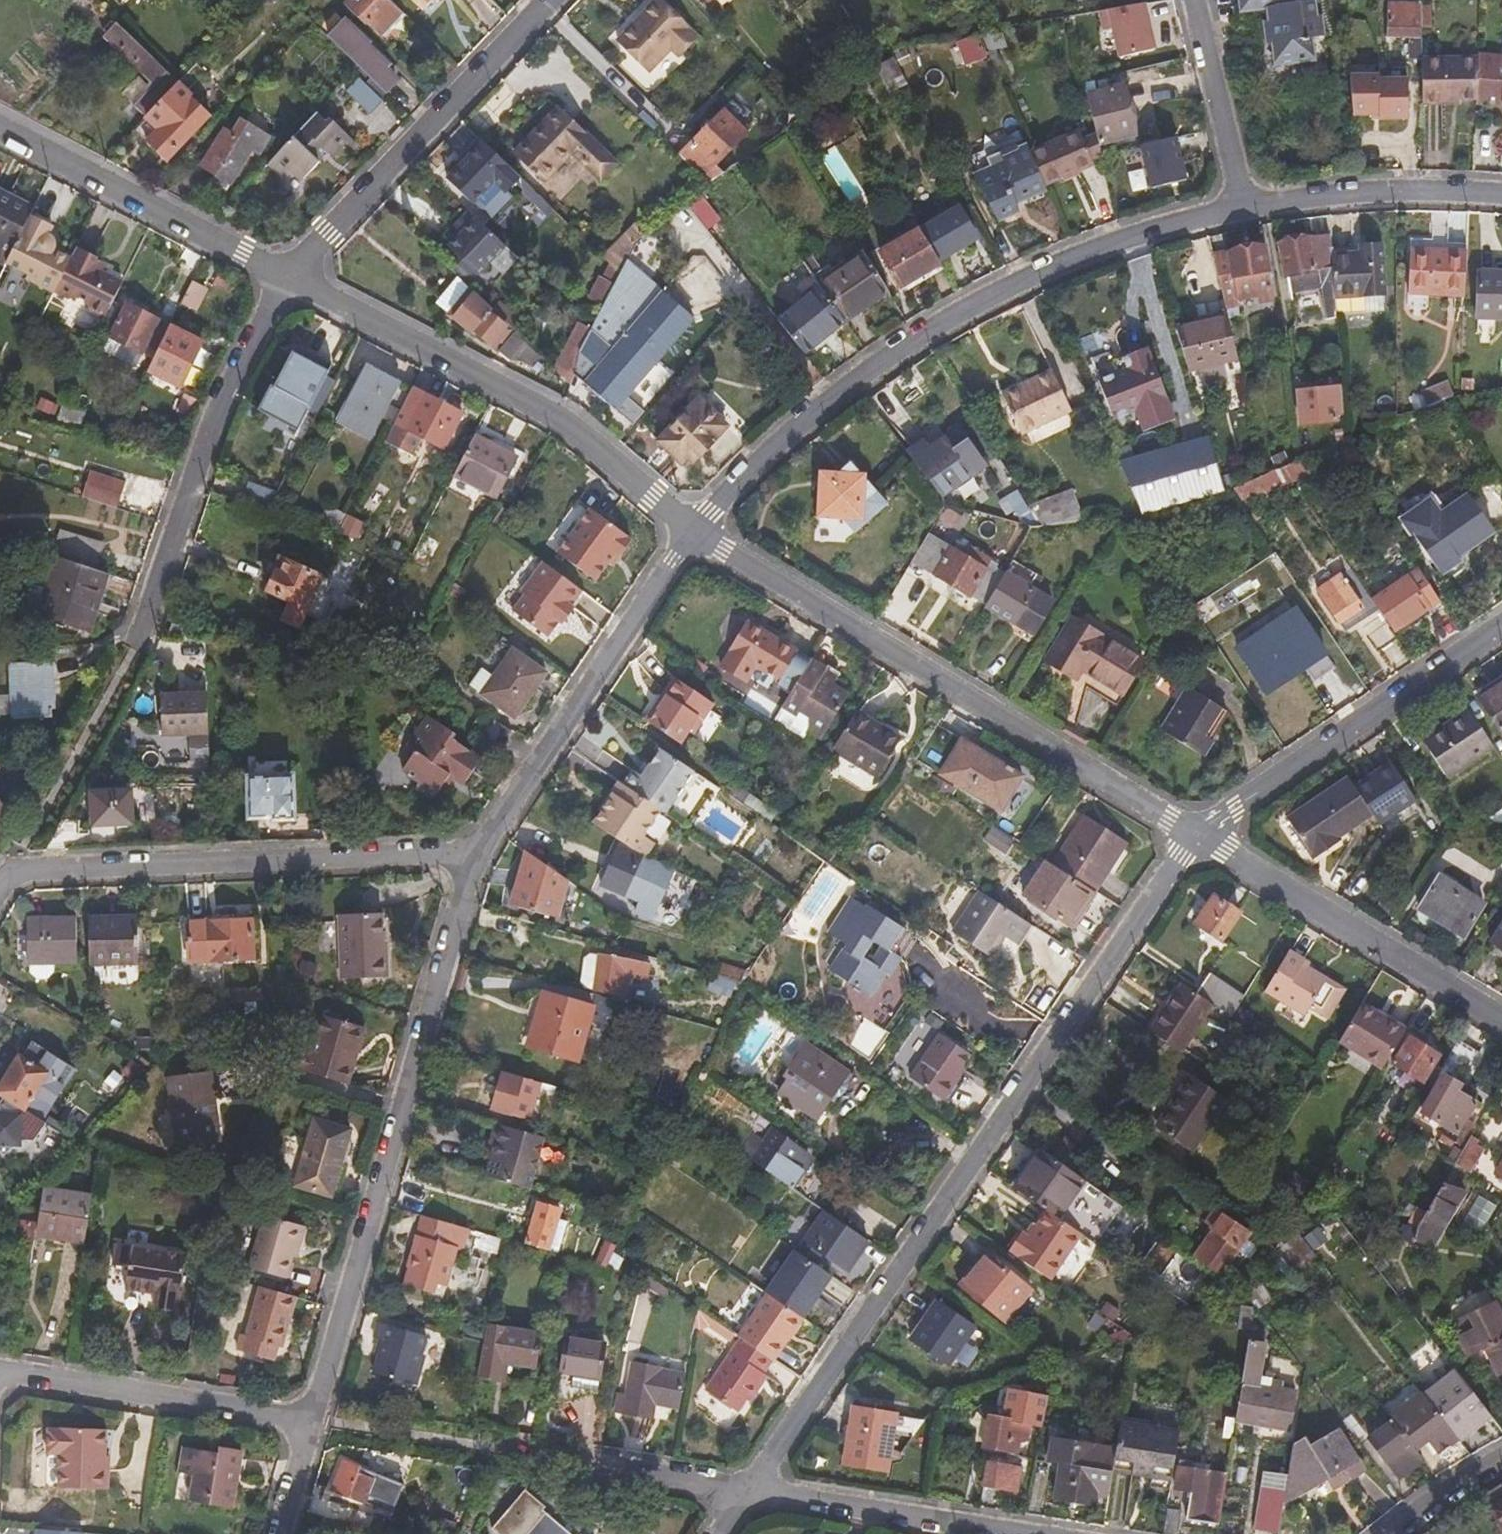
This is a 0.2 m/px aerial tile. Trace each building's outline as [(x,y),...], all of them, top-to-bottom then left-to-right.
[(366,25),(373,20),(385,33),(405,12),(392,0),(351,0),(346,5),(366,25)] [(422,10),(432,0),(411,0),(422,10)] [(618,43),(648,74),(670,53),(676,59),(696,40),(656,0),(649,0),(638,10),(644,16),(618,43)] [(1242,8),(1265,6),(1278,4),(1278,0),(1241,0),(1242,8)] [(1266,42),(1271,43),(1274,64),(1288,63),(1288,55),(1296,54),(1295,46),(1291,46),(1290,32),(1307,30),(1308,44),(1311,44),(1315,43),(1314,37),(1322,36),(1320,17),(1314,17),(1312,0),(1305,0),(1304,0),(1278,0),(1278,4),(1265,6),(1267,24),(1263,25),(1266,42)] [(1384,30),(1406,32),(1405,37),(1397,37),(1397,53),(1422,54),(1421,30),(1421,14),(1421,0),(1383,0),(1384,30)] [(1119,59),(1155,50),(1143,2),(1108,11),(1119,59)] [(109,17),(101,26),(106,32),(115,23),(109,17)] [(104,34),(134,64),(145,54),(147,51),(116,22),(115,23),(106,32),(104,34)] [(329,38),(359,67),(385,93),(396,81),(364,49),(367,45),(345,22),(329,38)] [(1290,32),(1291,46),(1295,46),(1308,44),(1307,30),(1290,32)] [(979,32),(955,36),(968,69),(991,60),(979,32)] [(1296,54),(1288,55),(1288,63),(1313,59),(1311,44),(1308,44),(1295,46),(1296,54)] [(134,64),(140,70),(154,84),(165,73),(145,54),(134,64)] [(1476,105),(1500,108),(1501,96),(1501,60),(1477,58),(1477,62),(1476,105)] [(1477,62),(1422,61),(1422,89),(1423,104),(1453,105),(1453,99),(1475,99),(1477,62)] [(119,89),(135,106),(156,86),(154,84),(140,70),(119,89)] [(1352,117),(1410,117),(1409,72),(1351,73),(1352,117)] [(178,82),(168,73),(156,86),(135,106),(135,107),(145,116),(176,83),(178,82)] [(373,112),(385,97),(357,74),(345,89),(373,112)] [(145,116),(158,131),(146,144),(163,161),(208,115),(176,83),(145,116)] [(1088,97),(1098,134),(1101,144),(1136,136),(1124,87),(1088,97)] [(733,100),(677,150),(709,181),(724,170),(716,159),(754,123),(733,100)] [(562,105),(516,153),(545,181),(574,150),(588,163),(605,146),(562,105)] [(771,121),(779,131),(783,128),(795,117),(786,107),(771,121)] [(317,110),(267,161),(282,177),(291,168),(299,176),(316,161),(314,158),(324,148),(328,152),(346,134),(329,117),(325,119),(317,110)] [(236,113),(201,164),(230,182),(253,148),(260,152),(271,135),(236,113)] [(1033,155),(1045,184),(1094,162),(1093,158),(1085,140),(1081,132),(1033,155)] [(1085,140),(1093,158),(1103,154),(1101,144),(1097,135),(1085,140)] [(1184,180),(1174,138),(1140,146),(1149,188),(1184,180)] [(464,166),(452,178),(477,202),(487,192),(494,185),(506,196),(523,179),(482,140),(461,161),(464,166)] [(973,176),(997,223),(1019,214),(1015,206),(1013,203),(1018,200),(1020,204),(1048,192),(1045,184),(1033,155),(1029,146),(1017,151),(1018,153),(1003,159),(1003,163),(973,176)] [(1002,156),(1003,159),(1018,153),(1017,151),(1002,156)] [(487,192),(498,204),(506,196),(494,185),(487,192)] [(0,240),(0,260),(7,264),(32,214),(35,208),(0,191),(0,239),(0,240)] [(919,233),(938,266),(978,243),(960,210),(919,233)] [(32,214),(7,264),(29,275),(28,278),(54,291),(72,257),(52,247),(54,242),(52,237),(48,234),(53,224),(32,214)] [(478,273),(506,243),(477,216),(449,245),(478,273)] [(879,256),(899,291),(939,269),(938,266),(919,233),(879,256)] [(626,236),(612,264),(620,272),(627,258),(636,242),(626,236)] [(1287,244),(1289,278),(1295,278),(1295,294),(1326,293),(1328,322),(1336,322),(1335,300),(1333,258),(1332,250),(1331,242),(1287,244)] [(1264,246),(1213,256),(1226,311),(1240,308),(1238,299),(1256,295),(1258,304),(1274,301),(1264,246)] [(106,316),(123,282),(104,273),(106,269),(94,263),(96,260),(97,258),(77,247),(72,257),(54,291),(69,298),(76,296),(88,302),(91,309),(106,316)] [(1333,258),(1335,300),(1384,298),(1380,249),(1353,250),(1353,257),(1333,258)] [(1332,250),(1333,258),(1353,257),(1353,250),(1332,250)] [(818,287),(843,322),(888,290),(862,251),(834,272),(826,261),(815,269),(808,258),(802,263),(818,287)] [(1407,254),(1404,296),(1462,300),(1465,255),(1439,253),(1439,256),(1407,254)] [(590,328),(581,347),(576,374),(605,397),(633,423),(646,410),(631,395),(697,317),(627,258),(620,272),(590,328)] [(108,266),(96,260),(94,263),(106,269),(108,266)] [(458,275),(436,301),(449,312),(471,286),(458,275)] [(1474,320),(1501,320),(1501,277),(1475,276),(1474,320)] [(775,319),(800,352),(843,322),(818,287),(775,319)] [(475,291),(463,302),(467,305),(478,294),(475,291)] [(451,313),(468,330),(473,326),(488,341),(491,339),(495,344),(508,332),(503,327),(505,325),(491,309),(492,308),(478,294),(467,305),(463,302),(451,313)] [(500,300),(492,308),(505,320),(513,329),(521,321),(500,300)] [(127,303),(111,334),(144,350),(147,345),(157,350),(170,325),(127,303)] [(1177,333),(1182,353),(1189,373),(1201,370),(1206,387),(1226,382),(1223,370),(1222,364),(1230,362),(1238,360),(1227,318),(1177,333)] [(157,350),(149,367),(161,374),(179,382),(181,383),(203,339),(171,322),(170,325),(157,350)] [(580,323),(561,367),(576,374),(581,347),(590,328),(580,323)] [(516,331),(502,346),(528,369),(542,354),(516,331)] [(1100,384),(1117,424),(1137,416),(1147,435),(1177,422),(1146,349),(1121,361),(1126,372),(1100,384)] [(294,351),(275,387),(271,385),(257,412),(296,434),(330,368),(294,351)] [(360,361),(331,416),(367,435),(379,413),(385,401),(396,381),(360,361)] [(1001,392),(1018,431),(1068,410),(1051,371),(1001,392)] [(155,384),(173,393),(179,382),(161,374),(155,384)] [(1493,399),(1501,397),(1501,387),(1492,389),(1493,399)] [(1301,390),(1303,424),(1341,422),(1339,388),(1301,390)] [(412,389),(386,441),(413,455),(423,436),(442,446),(459,413),(412,389)] [(385,401),(379,413),(389,418),(395,407),(385,401)] [(699,401),(660,443),(683,464),(692,455),(697,460),(727,427),(699,401)] [(1423,410),(1428,420),(1449,411),(1443,401),(1423,410)] [(945,429),(959,450),(966,446),(958,433),(975,423),(970,414),(945,429)] [(958,433),(966,446),(959,450),(964,458),(988,444),(975,423),(958,433)] [(888,441),(903,461),(911,456),(895,435),(888,441)] [(488,442),(518,457),(512,467),(519,470),(528,453),(492,436),(488,442)] [(473,439),(454,476),(497,498),(512,467),(518,457),(488,442),(486,445),(473,439)] [(1120,470),(1139,517),(1184,512),(1224,494),(1208,439),(1120,470)] [(1281,470),(1289,482),(1309,474),(1303,460),(1299,462),(1281,470)] [(847,516),(858,529),(886,507),(883,503),(886,500),(855,461),(844,469),(823,469),(820,514),(847,516)] [(93,467),(83,493),(116,505),(126,478),(93,467)] [(249,483),(242,500),(270,510),(278,495),(249,483)] [(1070,493),(1031,515),(1039,529),(1088,523),(1070,493)] [(1401,523),(1437,576),(1457,562),(1455,558),(1464,552),(1492,533),(1468,498),(1438,518),(1434,512),(1424,521),(1416,512),(1401,523)] [(549,544),(600,580),(613,562),(620,553),(625,556),(636,541),(631,538),(632,536),(582,499),(549,544)] [(1416,512),(1424,521),(1434,512),(1428,504),(1416,512)] [(503,510),(495,523),(506,531),(514,517),(503,510)] [(63,526),(53,551),(58,553),(95,566),(104,540),(63,526)] [(912,559),(986,605),(1005,573),(996,567),(998,562),(968,545),(962,554),(927,534),(912,559)] [(1464,552),(1455,558),(1457,562),(1467,556),(1464,552)] [(58,553),(39,608),(79,623),(93,586),(101,588),(108,571),(95,566),(58,553)] [(620,553),(613,562),(618,566),(625,556),(620,553)] [(277,576),(269,593),(292,603),(282,624),(298,631),(322,578),(280,559),(273,574),(277,576)] [(1005,573),(986,605),(1014,622),(1010,630),(1030,641),(1053,602),(1030,587),(1037,574),(1014,559),(1005,573)] [(516,613),(550,636),(562,621),(573,606),(584,590),(546,564),(527,590),(527,598),(516,613)] [(1314,593),(1336,625),(1358,610),(1363,617),(1354,623),(1374,653),(1394,639),(1347,569),(1314,593)] [(12,580),(13,621),(38,621),(39,608),(38,579),(12,580)] [(1377,607),(1394,632),(1428,609),(1432,616),(1442,609),(1422,581),(1414,587),(1408,580),(1383,597),(1385,601),(1377,607)] [(93,586),(79,623),(87,626),(101,588),(93,586)] [(1232,613),(1255,647),(1291,623),(1267,589),(1232,613)] [(584,590),(573,606),(576,608),(588,593),(584,590)] [(573,606),(562,621),(565,624),(576,608),(573,606)] [(1358,610),(1336,625),(1341,632),(1354,623),(1363,617),(1358,610)] [(748,620),(730,648),(732,650),(721,668),(744,682),(756,664),(779,678),(797,650),(748,620)] [(1045,663),(1116,705),(1142,662),(1072,620),(1045,663)] [(376,638),(373,647),(390,653),(393,644),(376,638)] [(501,640),(469,684),(482,693),(513,649),(501,640)] [(513,649),(482,693),(516,717),(548,673),(513,649)] [(809,660),(782,705),(805,719),(807,731),(820,740),(846,698),(831,688),(837,677),(825,670),(809,660)] [(10,666),(14,719),(51,716),(47,663),(10,666)] [(825,670),(837,677),(839,673),(827,666),(825,670)] [(677,677),(667,691),(669,696),(661,706),(657,706),(647,720),(681,743),(691,731),(697,730),(715,703),(677,677)] [(1501,737),(1501,684),(1478,701),(1501,737)] [(667,691),(657,706),(661,706),(669,696),(667,691)] [(153,695),(154,735),(190,734),(190,758),(205,758),(203,693),(153,695)] [(1179,720),(1160,747),(1197,773),(1208,758),(1201,752),(1219,726),(1181,702),(1172,714),(1179,720)] [(805,719),(782,705),(775,717),(805,735),(807,731),(805,719)] [(1424,747),(1446,780),(1492,749),(1467,709),(1451,721),(1455,727),(1424,747)] [(830,752),(871,777),(894,740),(853,714),(830,752)] [(450,776),(465,785),(481,759),(451,740),(454,735),(431,720),(411,751),(416,754),(404,773),(421,784),(418,789),(435,800),(450,776)] [(495,720),(485,735),(497,743),(507,728),(495,720)] [(1451,721),(1420,742),(1424,747),(1455,727),(1451,721)] [(1000,812),(1021,777),(936,724),(915,758),(939,775),(1000,812)] [(632,771),(623,784),(661,810),(665,813),(694,773),(659,749),(640,776),(632,771)] [(1354,787),(1367,808),(1378,823),(1413,799),(1388,764),(1354,787)] [(249,770),(250,817),(273,816),(274,813),(294,812),(293,768),(249,770)] [(1285,819),(1309,854),(1335,836),(1332,832),(1367,808),(1354,787),(1346,776),(1285,819)] [(621,783),(593,822),(619,841),(644,859),(654,845),(644,836),(661,810),(623,784),(621,783)] [(728,792),(768,820),(773,811),(734,784),(728,792)] [(90,792),(91,825),(132,823),(131,789),(90,792)] [(1501,826),(1501,810),(1499,810),(1492,818),(1492,826),(1501,826)] [(1132,851),(1084,816),(1054,858),(1102,892),(1132,851)] [(527,854),(512,905),(556,918),(566,881),(527,854)] [(644,859),(626,895),(637,901),(653,909),(672,872),(644,859)] [(1046,861),(1022,895),(1069,927),(1094,893),(1046,861)] [(1409,920),(1454,947),(1480,904),(1436,877),(1409,920)] [(978,890),(950,933),(986,957),(1000,939),(1013,945),(1027,924),(978,890)] [(1210,895),(1192,924),(1218,940),(1237,911),(1210,895)] [(826,930),(844,944),(827,969),(868,997),(883,975),(887,977),(900,959),(890,953),(905,930),(865,903),(864,905),(850,896),(826,930)] [(637,901),(631,913),(647,921),(653,909),(637,901)] [(341,916),(340,980),(388,979),(388,959),(384,959),(384,943),(383,915),(341,916)] [(1484,945),(1501,955),(1501,916),(1484,945)] [(89,918),(90,965),(139,964),(138,917),(89,918)] [(27,922),(29,964),(34,964),(55,963),(77,962),(75,920),(27,922)] [(190,923),(190,961),(256,959),(255,921),(190,923)] [(905,930),(890,953),(900,959),(915,937),(905,930)] [(1288,950),(1262,989),(1301,1015),(1306,1007),(1325,1019),(1343,991),(1300,963),(1303,959),(1288,950)] [(595,990),(595,995),(623,998),(626,969),(645,975),(647,963),(628,956),(600,953),(599,956),(595,990)] [(595,990),(599,956),(590,955),(584,959),(581,984),(586,989),(595,990)] [(34,964),(34,974),(39,979),(48,979),(55,971),(55,963),(34,964)] [(711,965),(708,976),(739,985),(742,974),(711,965)] [(1210,975),(1198,995),(1210,1003),(1230,1016),(1242,996),(1210,975)] [(1181,983),(1159,1016),(1148,1032),(1177,1051),(1210,1003),(1198,995),(1181,983)] [(574,1063),(591,1004),(538,989),(521,1048),(574,1063)] [(234,991),(234,1004),(235,1004),(251,1004),(259,1003),(259,991),(234,991)] [(235,1004),(235,1014),(251,1013),(251,1004),(235,1004)] [(1361,1004),(1337,1043),(1380,1067),(1404,1030),(1361,1004)] [(1234,1014),(1246,1022),(1250,1016),(1238,1008),(1234,1014)] [(1152,1012),(1142,1028),(1148,1032),(1159,1016),(1152,1012)] [(310,1058),(290,1052),(286,1068),(344,1086),(354,1050),(356,1051),(363,1030),(322,1018),(310,1058)] [(935,1037),(905,1081),(938,1102),(959,1070),(957,1068),(965,1056),(935,1037)] [(1410,1040),(1394,1066),(1430,1089),(1441,1070),(1436,1067),(1441,1058),(1410,1040)] [(1444,1065),(1464,1078),(1480,1053),(1460,1040),(1444,1065)] [(783,1077),(773,1092),(809,1117),(840,1072),(798,1044),(778,1073),(783,1077)] [(5,1153),(12,1146),(22,1147),(26,1105),(47,1072),(19,1054),(0,1085),(0,1091),(5,1095),(1,1101),(0,1106),(0,1147),(5,1153)] [(1186,1074),(1166,1113),(1200,1136),(1225,1097),(1186,1074)] [(502,1075),(490,1113),(510,1119),(521,1081),(502,1075)] [(1443,1078),(1423,1112),(1457,1133),(1475,1107),(1457,1094),(1460,1089),(1443,1078)] [(169,1085),(179,1150),(221,1144),(211,1079),(169,1085)] [(490,1113),(488,1124),(495,1126),(507,1129),(510,1119),(490,1113)] [(1156,1130),(1183,1147),(1190,1151),(1200,1136),(1166,1113),(1156,1130)] [(734,1153),(808,1202),(819,1184),(798,1168),(803,1161),(794,1155),(796,1152),(787,1145),(794,1135),(772,1119),(758,1139),(748,1133),(734,1153)] [(316,1123),(296,1188),(331,1198),(350,1133),(316,1123)] [(1466,1123),(1448,1155),(1445,1158),(1444,1160),(1452,1166),(1468,1139),(1474,1127),(1466,1123)] [(494,1146),(485,1176),(529,1189),(536,1164),(561,1171),(567,1152),(542,1145),(543,1139),(507,1129),(495,1126),(489,1145),(494,1146)] [(1468,1139),(1452,1166),(1466,1175),(1479,1153),(1471,1147),(1473,1143),(1468,1139)] [(1061,1140),(1051,1155),(1071,1169),(1082,1153),(1061,1140)] [(1046,1211),(1080,1234),(1094,1243),(1121,1206),(1038,1150),(1025,1169),(1030,1173),(1017,1191),(1041,1208),(1046,1211)] [(1494,1178),(1501,1182),(1501,1163),(1494,1178)] [(1300,1205),(1308,1192),(1293,1182),(1285,1195),(1294,1200),(1300,1205)] [(1439,1188),(1414,1230),(1403,1227),(1399,1240),(1426,1247),(1430,1235),(1436,1237),(1461,1194),(1439,1188)] [(41,1191),(36,1230),(35,1240),(52,1242),(53,1236),(84,1241),(86,1227),(91,1199),(41,1191)] [(1294,1200),(1284,1216),(1292,1222),(1302,1206),(1300,1205),(1294,1200)] [(532,1204),(520,1242),(544,1250),(556,1212),(532,1204)] [(795,1237),(845,1271),(865,1241),(814,1207),(795,1237)] [(1041,1208),(1030,1224),(1035,1227),(1046,1211),(1041,1208)] [(1019,1234),(1006,1252),(1047,1279),(1080,1234),(1046,1211),(1035,1227),(1027,1238),(1022,1235),(1019,1234)] [(1232,1230),(1208,1265),(1215,1270),(1246,1231),(1218,1212),(1210,1225),(1212,1227),(1217,1221),(1232,1230)] [(411,1234),(397,1283),(420,1289),(423,1281),(434,1283),(446,1243),(454,1245),(459,1228),(414,1214),(409,1232),(411,1234)] [(267,1215),(252,1266),(285,1276),(294,1248),(299,1249),(306,1227),(267,1215)] [(1212,1227),(1193,1255),(1208,1265),(1232,1230),(1217,1221),(1212,1227)] [(1030,1224),(1022,1235),(1027,1238),(1035,1227),(1030,1224)] [(20,1228),(15,1253),(18,1255),(16,1276),(28,1278),(35,1240),(36,1230),(20,1228)] [(52,1242),(83,1248),(84,1241),(53,1236),(52,1242)] [(460,1237),(450,1277),(464,1280),(470,1260),(487,1263),(491,1245),(460,1237)] [(128,1266),(125,1288),(154,1295),(153,1307),(174,1311),(184,1254),(117,1242),(114,1263),(128,1266)] [(605,1242),(594,1262),(603,1267),(613,1246),(605,1242)] [(1170,1249),(1150,1279),(1157,1283),(1178,1253),(1170,1249)] [(969,1268),(957,1286),(980,1302),(979,1305),(999,1317),(1022,1284),(975,1251),(965,1265),(969,1268)] [(765,1294),(800,1317),(828,1277),(793,1253),(765,1294)] [(1178,1253),(1157,1283),(1185,1303),(1206,1272),(1178,1253)] [(613,1254),(606,1267),(615,1270),(621,1260),(613,1254)] [(1112,1271),(1092,1300),(1121,1320),(1130,1307),(1125,1302),(1136,1287),(1112,1271)] [(261,1287),(246,1336),(241,1335),(236,1350),(272,1360),(277,1345),(282,1346),(297,1298),(261,1287)] [(800,1317),(765,1294),(735,1337),(737,1338),(770,1360),(770,1361),(800,1317)] [(932,1300),(908,1337),(947,1364),(973,1328),(932,1300)] [(1471,1354),(1486,1347),(1500,1374),(1501,1373),(1501,1320),(1492,1301),(1469,1313),(1476,1327),(1461,1335),(1471,1354)] [(713,1322),(696,1310),(693,1327),(708,1325),(710,1327),(713,1322)] [(735,1337),(713,1322),(710,1327),(709,1329),(732,1345),(737,1338),(735,1337)] [(485,1333),(478,1374),(495,1377),(499,1361),(507,1362),(504,1378),(514,1380),(511,1397),(531,1400),(543,1334),(499,1326),(497,1335),(485,1333)] [(380,1348),(372,1383),(411,1392),(424,1342),(375,1330),(371,1345),(380,1348)] [(732,1345),(702,1390),(731,1410),(741,1397),(747,1401),(759,1385),(755,1381),(761,1373),(770,1360),(737,1338),(732,1345)] [(566,1339),(555,1403),(558,1403),(568,1401),(581,1393),(582,1388),(596,1389),(604,1346),(566,1339)] [(1245,1346),(1233,1422),(1284,1430),(1290,1392),(1255,1386),(1261,1349),(1245,1346)] [(499,1361),(495,1377),(504,1378),(507,1362),(499,1361)] [(630,1363),(623,1396),(619,1414),(651,1419),(654,1406),(677,1410),(685,1373),(630,1363)] [(1424,1396),(1455,1438),(1472,1425),(1469,1421),(1486,1408),(1458,1371),(1424,1396)] [(765,1376),(761,1373),(755,1381),(759,1385),(765,1376)] [(1005,1392),(1000,1420),(989,1418),(984,1450),(1006,1454),(1015,1451),(1017,1445),(1024,1443),(1028,1424),(1039,1426),(1044,1397),(1005,1392)] [(613,1413),(619,1414),(623,1396),(617,1394),(613,1413)] [(1392,1420),(1413,1448),(1424,1439),(1434,1452),(1446,1443),(1449,1447),(1457,1441),(1455,1438),(1424,1396),(1422,1394),(1391,1418),(1392,1420)] [(853,1401),(842,1465),(885,1473),(896,1408),(853,1401)] [(1486,1408),(1469,1421),(1472,1425),(1455,1438),(1457,1441),(1459,1443),(1494,1418),(1486,1408)] [(1118,1420),(1110,1469),(1131,1473),(1133,1467),(1151,1470),(1150,1476),(1169,1479),(1177,1429),(1118,1420)] [(1368,1439),(1399,1480),(1423,1461),(1413,1448),(1392,1420),(1368,1439)] [(65,1488),(107,1490),(108,1455),(105,1455),(107,1428),(69,1427),(69,1430),(49,1429),(48,1449),(66,1450),(65,1488)] [(1284,1475),(1278,1516),(1336,1473),(1346,1486),(1364,1472),(1334,1433),(1308,1452),(1301,1444),(1287,1455),(1284,1475)] [(1048,1441),(1044,1463),(1057,1465),(1052,1500),(1091,1507),(1098,1471),(1087,1470),(1090,1447),(1048,1441)] [(190,1451),(183,1454),(179,1476),(175,1498),(191,1501),(208,1504),(230,1508),(239,1452),(218,1449),(216,1456),(190,1451)] [(59,1482),(59,1454),(49,1454),(49,1482),(59,1482)] [(342,1461),(330,1490),(362,1503),(372,1480),(357,1473),(358,1468),(342,1461)] [(1178,1461),(1173,1491),(1187,1494),(1183,1522),(1217,1528),(1225,1475),(1205,1472),(1188,1469),(1188,1462),(1178,1461)] [(985,1462),(981,1489),(1014,1494),(1019,1467),(985,1462)] [(1188,1462),(1188,1469),(1205,1472),(1205,1465),(1188,1462)] [(1250,1531),(1268,1533),(1275,1533),(1278,1516),(1284,1475),(1261,1471),(1250,1531)] [(1493,1509),(1501,1521),(1501,1522),(1501,1503),(1493,1509)] [(502,1533),(554,1533),(518,1507),(498,1531),(502,1533)] [(1165,1533),(1169,1533),(1176,1533),(1180,1512),(1168,1510),(1165,1533)] [(1501,1521),(1493,1526),(1498,1533),(1501,1533),(1501,1522),(1501,1521)] [(35,1533),(80,1533),(81,1531),(36,1524),(35,1533)]
